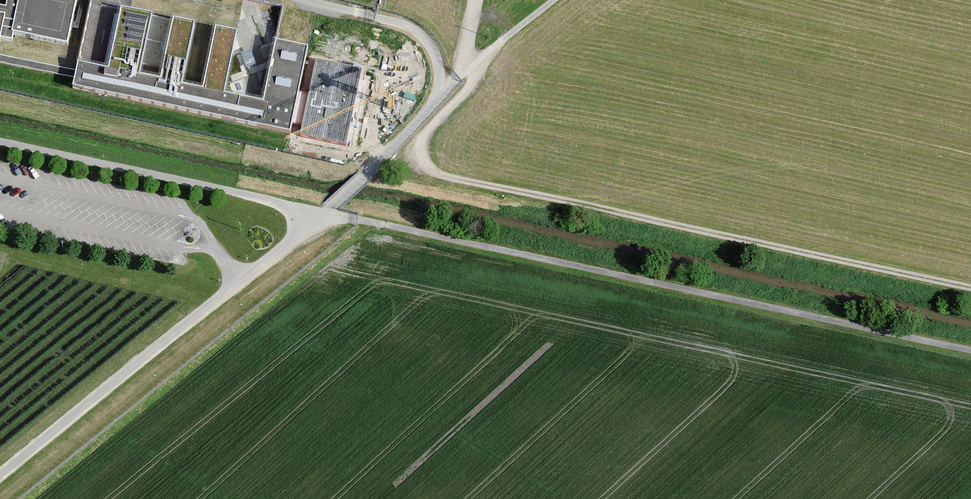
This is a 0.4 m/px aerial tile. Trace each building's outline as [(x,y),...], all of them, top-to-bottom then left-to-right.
[(1,40),(11,42),(13,33),(67,44),(76,2),(65,0),(9,0),(7,11),(0,9),(0,44),(1,40)] [(76,78),(73,88),(290,133),(307,50),(277,43),(264,103),(224,95),(236,33),(216,29),(203,91),(181,86),(194,24),(173,20),(160,83),(139,78),(152,15),(121,8),(108,69),(79,63),(78,70),(76,78)] [(242,51),(247,65),(257,61),(251,47),(242,51)] [(309,103),(354,110),(361,66),(316,59),(309,103)]
